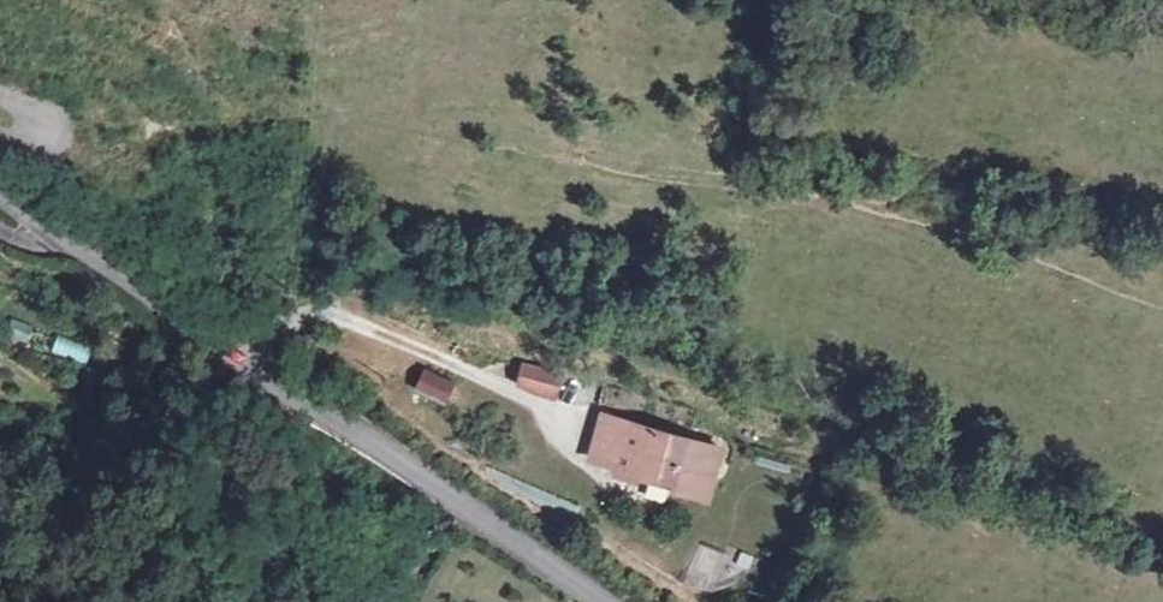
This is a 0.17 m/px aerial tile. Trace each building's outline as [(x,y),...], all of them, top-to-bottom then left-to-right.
[(57,336),(52,353),(87,362),(92,346),(57,336)] [(525,365),(520,385),(553,394),(559,374),(525,365)] [(453,383),(426,370),(417,389),(444,402),(453,383)] [(721,449),(603,415),(596,440),(623,448),(618,465),(616,473),(636,479),(638,472),(675,482),(673,489),(706,499),(721,449)] [(596,440),(591,457),(618,465),(623,448),(596,440)] [(704,586),(724,588),(725,569),(705,568),(704,586)]
